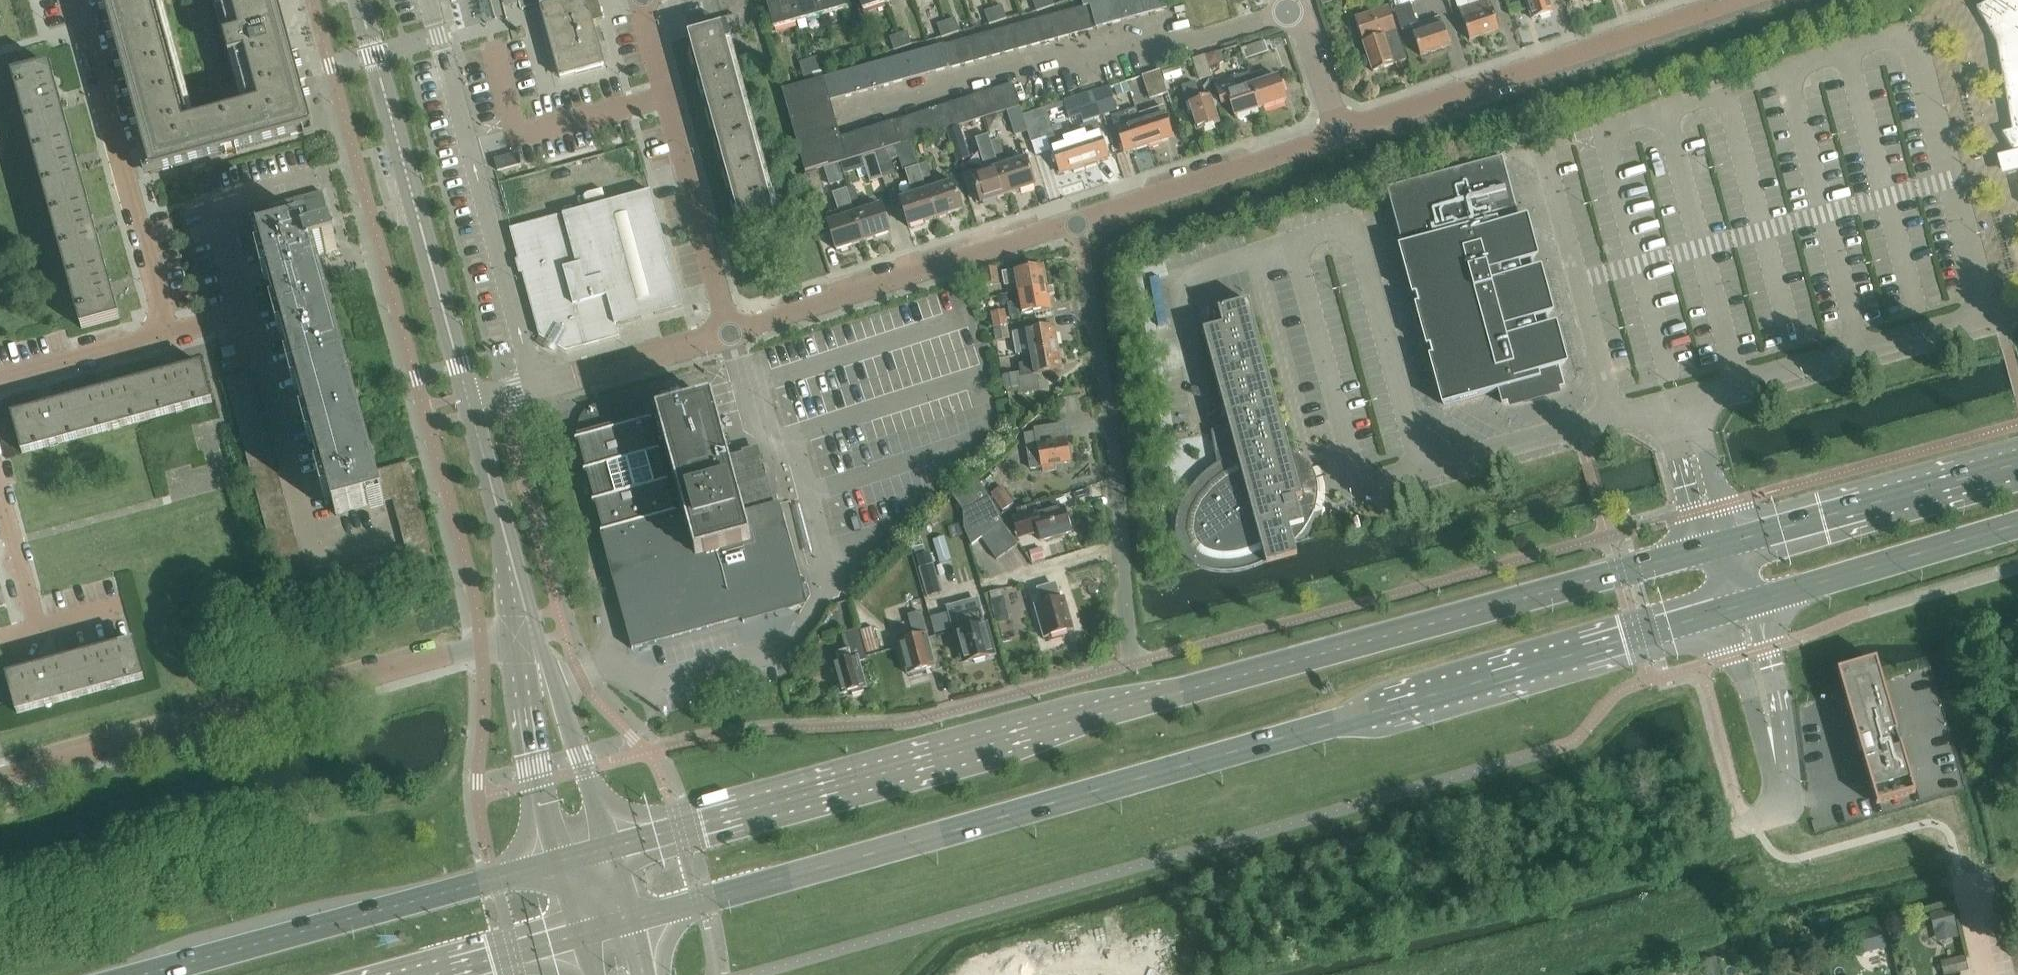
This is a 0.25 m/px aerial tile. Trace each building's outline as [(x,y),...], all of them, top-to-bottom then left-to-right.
[(147,157),(151,173),(152,176),(237,152),(314,131),(297,71),(291,73),(288,62),(294,61),(289,42),(283,44),(280,35),(287,33),(278,0),(213,0),(243,110),(196,123),(162,0),(103,0),(118,54),(119,54),(120,57),(119,57),(146,157),(147,157)] [(540,6),(545,22),(560,80),(605,67),(593,23),(603,20),(598,0),(564,0),(540,6)] [(792,0),(782,0),(767,4),(774,30),(798,23),(792,0)] [(798,23),(822,17),(817,0),(792,0),(798,23)] [(822,17),(846,10),(844,0),(817,0),(822,17)] [(885,0),(859,0),(863,12),(887,3),(885,0)] [(1042,0),(1032,0),(1036,13),(1045,10),(1042,0)] [(1045,10),(1054,7),(1051,0),(1042,0),(1045,10)] [(1084,8),(1091,6),(1097,29),(1167,10),(1164,0),(1081,0),(1084,8)] [(1459,10),(1470,41),(1500,31),(1490,0),(1489,0),(1479,3),(1478,0),(1467,0),(1470,7),(1459,10)] [(1532,20),(1553,13),(1549,0),(1525,0),(1532,20)] [(1976,10),(1996,44),(2012,131),(2001,134),(2013,154),(2013,155),(2012,155),(2003,158),(2007,175),(2017,172),(2017,0),(1993,0),(1976,10)] [(1091,6),(1084,8),(1077,10),(1084,33),(1097,29),(1091,6)] [(1001,7),(993,10),(997,23),(1006,20),(1001,7)] [(1374,13),(1355,19),(1363,43),(1373,73),(1394,66),(1394,65),(1406,61),(1396,32),(1389,8),(1382,11),(1381,7),(1373,9),(1374,13)] [(997,23),(993,10),(984,13),(989,26),(997,23)] [(1077,10),(1064,14),(1070,37),(1084,33),(1077,10)] [(1413,12),(1397,18),(1402,32),(1411,29),(1420,57),(1451,47),(1441,18),(1418,26),(1413,12)] [(1064,14),(1051,17),(1057,40),(1070,37),(1064,14)] [(736,16),(718,21),(720,29),(722,28),(726,44),(726,45),(731,44),(731,43),(730,39),(736,16)] [(1051,17),(1037,21),(1044,44),(1057,40),(1051,17)] [(954,20),(945,23),(950,36),(959,33),(954,20)] [(1037,21),(1024,25),(1030,48),(1044,44),(1037,21)] [(950,36),(945,23),(937,26),(941,39),(950,36)] [(1024,25),(1011,28),(1017,51),(1030,48),(1024,25)] [(689,37),(694,53),(726,44),(722,28),(720,29),(689,37)] [(1011,28),(997,32),(1004,55),(1017,51),(1011,28)] [(997,32),(984,36),(990,59),(1004,55),(997,32)] [(907,33),(898,36),(902,49),(911,46),(907,33)] [(902,49),(898,36),(889,39),(894,52),(902,49)] [(984,36),(971,39),(977,62),(990,59),(984,36)] [(971,39),(957,43),(964,66),(977,62),(971,39)] [(957,43),(944,47),(950,70),(964,66),(957,43)] [(1265,43),(1241,51),(1245,62),(1268,54),(1265,43)] [(726,44),(694,53),(702,84),(739,74),(731,44),(726,45),(726,44)] [(950,70),(944,47),(824,79),(831,103),(950,70)] [(859,50),(849,53),(851,59),(861,56),(859,50)] [(841,52),(835,54),(838,67),(845,66),(841,52)] [(1217,53),(1205,57),(1209,69),(1221,65),(1217,53)] [(1209,69),(1205,57),(1194,61),(1200,81),(1212,77),(1209,69)] [(817,59),(808,61),(812,75),(821,72),(817,59)] [(808,61),(799,64),(805,85),(814,82),(812,75),(808,61)] [(13,78),(30,141),(68,131),(51,67),(13,78)] [(1180,67),(1162,72),(1166,83),(1183,77),(1180,67)] [(1160,71),(1143,77),(1150,100),(1168,94),(1160,71)] [(1263,72),(1250,77),(1261,110),(1286,102),(1278,78),(1266,82),(1263,72)] [(739,74),(702,84),(710,114),(747,104),(739,74)] [(1231,80),(1215,85),(1222,106),(1230,104),(1235,119),(1261,110),(1250,77),(1249,75),(1232,80),(1231,80)] [(824,80),(814,82),(805,85),(782,91),(806,174),(847,163),(824,80)] [(1126,84),(1114,88),(1117,97),(1129,93),(1126,84)] [(1195,84),(1182,88),(1193,121),(1195,121),(1199,131),(1219,124),(1210,97),(1200,100),(1195,84)] [(1012,85),(999,89),(1006,112),(1019,108),(1012,85)] [(999,89),(986,93),(993,116),(1006,112),(999,89)] [(1109,90),(1095,94),(1103,116),(1116,112),(1109,90)] [(986,93),(972,97),(980,120),(993,116),(986,93)] [(1095,94),(1085,97),(1092,119),(1103,116),(1095,94)] [(972,97),(959,102),(967,125),(980,120),(972,97)] [(1076,100),(1063,104),(1065,108),(1068,120),(1081,116),(1076,100)] [(959,102),(946,106),(953,129),(967,125),(959,102)] [(747,104),(710,114),(719,145),(756,135),(747,104)] [(1047,113),(1065,108),(1063,104),(1046,109),(1047,113)] [(946,106),(933,110),(940,133),(953,129),(946,106)] [(1027,132),(1022,117),(1022,116),(1020,109),(1008,113),(1015,136),(1027,132)] [(1022,117),(1027,132),(1031,144),(1042,140),(1041,139),(1039,134),(1052,130),(1047,113),(1046,109),(1022,117)] [(1163,109),(1139,117),(1149,147),(1161,143),(1160,141),(1173,137),(1163,109)] [(933,110),(920,114),(927,137),(940,133),(933,110)] [(1149,147),(1139,117),(1134,119),(1131,112),(1112,118),(1124,153),(1136,149),(1137,151),(1149,147)] [(920,114),(894,123),(901,146),(927,137),(920,114)] [(1000,115),(986,120),(990,134),(999,131),(1003,123),(1000,115)] [(901,146),(894,123),(841,140),(847,163),(901,146)] [(1083,135),(1075,138),(1085,169),(1097,165),(1096,162),(1108,158),(1097,123),(1081,129),(1083,135)] [(969,151),(962,128),(949,131),(957,155),(969,151)] [(68,131),(30,141),(47,204),(85,194),(68,131)] [(756,135),(719,145),(727,176),(764,165),(756,135)] [(1085,169),(1075,138),(1062,143),(1059,136),(1048,140),(1060,174),(1072,170),(1073,173),(1085,169)] [(1003,155),(999,142),(991,144),(996,157),(1003,155)] [(1008,196),(999,169),(996,157),(991,144),(986,146),(990,159),(989,160),(993,171),(972,178),(981,205),(1008,196)] [(883,179),(895,175),(887,151),(875,155),(883,179)] [(1490,155),(1493,164),(1493,166),(1503,163),(1504,163),(1501,152),(1490,155)] [(518,155),(495,161),(498,172),(521,166),(518,155)] [(883,179),(875,155),(863,159),(871,183),(883,179)] [(1027,160),(999,169),(1008,196),(1035,188),(1027,160)] [(1387,192),(1383,193),(1386,205),(1398,249),(1411,298),(1415,297),(1418,307),(1414,308),(1425,350),(1429,349),(1432,358),(1428,359),(1441,409),(1498,393),(1502,408),(1565,391),(1560,371),(1563,370),(1551,328),(1548,329),(1546,320),(1549,319),(1536,272),(1533,273),(1531,264),(1534,263),(1522,221),(1519,222),(1516,211),(1503,163),(1493,166),(1493,164),(1387,192)] [(764,165),(727,176),(736,206),(772,196),(764,165)] [(926,165),(919,167),(923,181),(931,178),(926,165)] [(909,228),(936,220),(927,192),(923,181),(919,167),(905,171),(913,197),(900,201),(909,228)] [(804,177),(805,178),(814,205),(827,200),(818,172),(804,177)] [(954,184),(927,192),(936,220),(963,211),(954,184)] [(854,188),(847,190),(851,204),(858,202),(854,188)] [(851,204),(847,190),(833,195),(839,213),(827,217),(827,224),(836,252),(863,243),(855,216),(851,204)] [(376,473),(317,257),(338,251),(322,193),(260,210),(268,239),(261,241),(261,242),(336,517),(384,504),(376,473)] [(651,193),(511,231),(541,338),(548,342),(544,350),(555,356),(559,349),(567,353),(619,338),(616,327),(683,309),(651,193)] [(85,194),(47,204),(65,267),(102,257),(85,194)] [(772,196),(736,206),(744,237),(777,228),(773,213),(777,212),(772,196)] [(882,207),(855,216),(863,243),(891,234),(882,207)] [(268,239),(260,210),(242,215),(250,245),(261,242),(261,241),(268,239)] [(102,257),(65,267),(82,331),(120,320),(102,257)] [(1017,285),(1019,294),(1047,289),(1043,267),(1003,274),(1005,287),(1017,285)] [(996,269),(984,271),(986,286),(999,284),(996,269)] [(1047,289),(1019,294),(1021,304),(1008,306),(1011,319),(1051,311),(1047,289)] [(1176,528),(1176,530),(1176,533),(1176,534),(1176,535),(1176,537),(1176,539),(1177,541),(1178,543),(1178,545),(1179,547),(1180,549),(1181,551),(1182,553),(1183,554),(1184,556),(1186,558),(1188,560),(1189,562),(1191,563),(1192,564),(1194,565),(1195,566),(1197,567),(1199,568),(1199,567),(1198,566),(1196,565),(1195,564),(1261,546),(1292,538),(1300,536),(1301,536),(1302,534),(1304,531),(1306,529),(1308,526),(1309,524),(1310,522),(1311,521),(1312,519),(1313,517),(1314,514),(1314,513),(1315,510),(1316,508),(1316,506),(1317,504),(1317,502),(1318,500),(1318,497),(1318,495),(1318,492),(1316,492),(1316,494),(1313,495),(1307,472),(1310,470),(1312,469),(1311,468),(1311,467),(1309,466),(1308,464),(1307,463),(1305,461),(1304,460),(1302,459),(1300,457),(1299,457),(1298,456),(1295,455),(1293,454),(1291,453),(1289,452),(1253,319),(1249,303),(1218,311),(1222,328),(1212,330),(1203,333),(1221,399),(1229,428),(1221,430),(1211,433),(1212,434),(1217,466),(1215,467),(1214,468),(1212,469),(1209,471),(1207,473),(1204,475),(1202,477),(1200,480),(1197,482),(1195,484),(1193,487),(1191,489),(1190,491),(1189,492),(1188,494),(1186,497),(1185,499),(1183,502),(1182,505),(1181,506),(1181,508),(1180,510),(1179,512),(1178,514),(1178,516),(1177,517),(1177,519),(1177,520),(1176,524),(1176,525),(1176,527),(1176,528)] [(992,315),(994,330),(1007,327),(1004,312),(992,315)] [(1007,327),(994,330),(997,343),(1010,340),(1007,327)] [(1054,327),(1014,334),(1018,356),(1030,354),(1058,349),(1054,327)] [(223,352),(225,360),(236,357),(234,349),(223,352)] [(1019,366),(1021,374),(1022,379),(1037,376),(1062,371),(1058,349),(1030,354),(1032,364),(1019,366)] [(203,366),(139,383),(149,421),(213,404),(203,366)] [(384,504),(393,502),(406,550),(306,577),(250,374),(225,381),(288,609),(438,568),(409,464),(376,473),(384,504)] [(1022,379),(1021,374),(1003,377),(1006,391),(1007,391),(1008,395),(1018,393),(1019,395),(1040,391),(1037,376),(1022,379)] [(139,383),(76,400),(86,438),(149,421),(139,383)] [(86,438),(76,400),(12,418),(23,455),(86,438)] [(648,417),(629,422),(577,437),(578,439),(575,440),(633,650),(644,647),(799,605),(761,465),(732,472),(712,402),(704,404),(666,414),(666,415),(649,419),(648,419),(648,417)] [(1031,471),(1043,469),(1043,473),(1055,471),(1054,466),(1071,464),(1066,436),(1064,436),(1062,426),(1034,430),(1035,434),(1025,436),(1031,471)] [(976,479),(953,498),(964,513),(965,529),(972,546),(981,540),(990,534),(1002,525),(1003,524),(1003,518),(976,479)] [(1003,487),(991,495),(1003,512),(1014,504),(1003,487)] [(1058,510),(1055,500),(1035,506),(1037,512),(1012,519),(1016,532),(1036,527),(1041,543),(1072,534),(1065,508),(1058,510)] [(990,534),(981,540),(996,561),(1017,547),(1002,525),(990,534)] [(944,538),(933,541),(939,564),(951,560),(944,538)] [(1041,550),(1031,553),(1035,563),(1045,560),(1041,550)] [(929,554),(916,557),(920,570),(928,567),(933,566),(929,554)] [(920,570),(919,570),(927,599),(942,594),(934,566),(933,566),(928,567),(920,570)] [(1043,606),(1036,607),(1045,640),(1048,639),(1049,643),(1061,639),(1060,636),(1072,632),(1063,600),(1059,601),(1055,587),(1038,591),(1043,606)] [(992,601),(991,602),(995,613),(1002,611),(1006,605),(1004,598),(1003,599),(992,601)] [(969,617),(959,620),(962,632),(954,634),(958,648),(961,647),(966,665),(992,658),(980,614),(979,614),(977,608),(967,610),(969,617)] [(914,640),(899,644),(908,677),(911,676),(914,679),(922,677),(922,673),(935,670),(920,614),(907,617),(914,640)] [(874,629),(861,632),(867,655),(880,652),(874,629)] [(839,664),(833,666),(842,697),(850,694),(851,697),(866,693),(865,690),(866,690),(859,664),(866,662),(858,632),(843,636),(848,652),(836,655),(839,664)] [(134,643),(71,660),(81,698),(145,681),(134,643)] [(81,698),(71,660),(7,678),(18,715),(81,698)] [(1876,662),(1837,674),(1840,683),(1858,745),(1855,746),(1858,759),(1862,758),(1869,782),(1876,808),(1915,796),(1913,790),(1908,771),(1906,765),(1889,705),(1878,668),(1876,662)] [(1951,911),(1930,916),(1934,931),(1955,926),(1951,911)] [(1880,931),(1851,939),(1856,956),(1885,949),(1880,931)] [(1941,963),(1944,974),(1958,974),(1969,972),(1965,958),(1941,963)]
